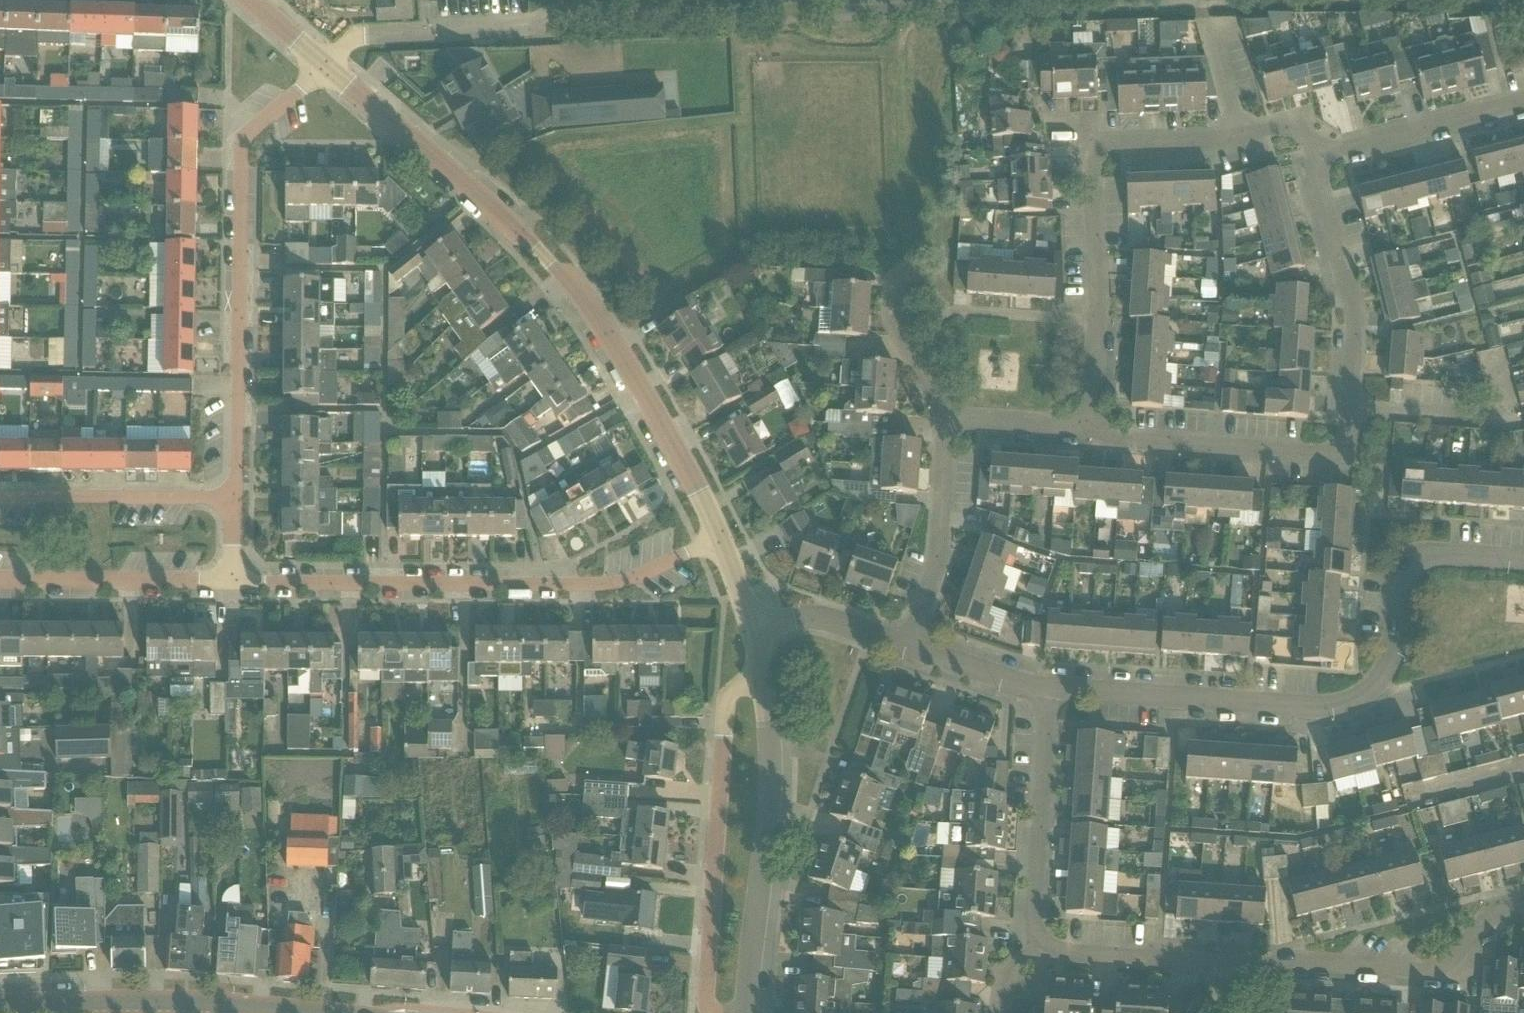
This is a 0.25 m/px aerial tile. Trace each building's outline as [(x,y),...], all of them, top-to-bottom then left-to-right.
[(377,21),(414,19),(413,0),(395,0),(376,1),(377,21)] [(38,47),(40,5),(8,4),(6,43),(6,59),(20,59),(21,46),(38,47)] [(39,34),(71,35),(72,7),(40,5),(39,34)] [(101,36),(103,36),(104,8),(72,7),(71,35),(101,36)] [(136,9),(104,8),(103,36),(101,36),(101,48),(116,48),(116,37),(134,38),(134,37),(136,9)] [(134,38),(133,53),(166,54),(166,38),(168,10),(136,9),(134,38)] [(166,54),(199,55),(199,40),(200,12),(168,10),(166,38),(166,54)] [(1441,12),(1424,13),(1428,27),(1443,22),(1441,12)] [(1278,14),(1268,14),(1272,29),(1281,26),(1278,14)] [(1390,15),(1381,15),(1384,25),(1392,23),(1390,15)] [(1328,17),(1328,26),(1337,26),(1338,17),(1328,17)] [(1107,22),(1107,33),(1136,33),(1136,21),(1107,22)] [(1241,22),(1245,40),(1273,33),(1272,29),(1270,21),(1241,22)] [(1187,24),(1176,24),(1177,34),(1184,34),(1188,30),(1187,24)] [(1171,25),(1160,25),(1160,35),(1171,35),(1171,25)] [(1009,27),(996,28),(997,39),(1010,38),(1009,27)] [(1453,39),(1466,90),(1488,85),(1485,73),(1496,70),(1487,34),(1476,37),(1472,34),(1459,37),(1453,39)] [(1299,46),(1311,93),(1332,87),(1331,83),(1341,81),(1335,59),(1332,48),(1330,38),(1299,46)] [(1397,38),(1366,46),(1367,49),(1370,61),(1379,98),(1401,93),(1398,84),(1408,81),(1404,63),(1401,52),(1397,38)] [(1432,44),(1445,96),(1466,90),(1453,39),(1449,40),(1445,38),(1438,40),(1437,43),(1432,44)] [(1411,50),(1401,52),(1404,63),(1408,81),(1418,79),(1423,101),(1445,96),(1432,44),(1411,50)] [(1283,45),(1276,47),(1290,98),(1311,93),(1301,55),(1286,59),(1284,50),(1283,45)] [(1050,62),(1040,62),(1041,90),(1053,90),(1053,99),(1075,99),(1074,61),(1073,47),(1073,46),(1067,46),(1067,61),(1050,62)] [(1074,61),(1075,99),(1097,98),(1097,94),(1108,94),(1106,60),(1105,60),(1105,46),(1073,47),(1074,61)] [(1350,76),(1357,104),(1379,98),(1370,61),(1367,49),(1358,52),(1361,63),(1348,67),(1343,46),(1332,48),(1335,59),(1341,81),(1342,81),(1341,78),(1350,76)] [(1259,67),(1268,104),(1290,98),(1276,47),(1270,49),(1274,63),(1259,67)] [(1161,75),(1162,113),(1184,112),(1182,59),(1160,60),(1161,75)] [(1182,59),(1184,112),(1206,112),(1206,100),(1217,99),(1206,59),(1182,59)] [(1118,93),(1119,115),(1141,114),(1139,61),(1130,61),(1131,77),(1117,77),(1117,60),(1106,60),(1108,94),(1118,93)] [(1139,61),(1141,114),(1162,113),(1161,75),(1160,60),(1139,61)] [(449,83),(442,87),(452,103),(447,105),(455,118),(460,116),(492,96),(482,79),(491,74),(483,61),(462,75),(459,77),(457,74),(447,80),(449,83)] [(1027,62),(1029,91),(1039,90),(1038,62),(1027,62)] [(36,101),(37,88),(15,87),(15,81),(5,80),(5,87),(4,100),(5,100),(36,101)] [(36,101),(69,102),(70,82),(58,81),(58,88),(37,88),(36,101)] [(663,87),(607,91),(610,124),(665,119),(663,87)] [(73,102),(101,102),(101,89),(73,88),(73,102)] [(101,102),(133,103),(134,90),(101,89),(101,102)] [(133,103),(166,104),(166,91),(134,90),(133,103)] [(166,104),(198,104),(199,91),(166,91),(166,104)] [(607,91),(531,97),(534,130),(554,128),(610,124),(607,91)] [(460,116),(455,118),(463,132),(467,129),(468,130),(477,145),(484,141),(486,144),(496,138),(494,135),(518,120),(511,107),(502,113),(492,96),(460,116)] [(1018,99),(990,101),(991,122),(992,122),(992,134),(991,134),(991,138),(993,138),(994,150),(1005,150),(1005,149),(1028,148),(1028,137),(1031,137),(1030,114),(1018,114),(1018,99)] [(69,140),(83,140),(83,108),(70,108),(70,128),(40,128),(40,139),(69,140)] [(101,141),(109,141),(110,115),(136,116),(137,109),(88,108),(87,140),(101,141)] [(160,109),(160,124),(169,124),(169,142),(197,142),(198,109),(179,109),(169,109),(160,109)] [(1513,175),(1523,172),(1523,150),(1521,138),(1505,142),(1513,175)] [(69,170),(82,170),(83,140),(69,140),(69,170)] [(87,174),(100,174),(100,173),(109,173),(109,146),(94,146),(94,141),(101,141),(87,140),(87,174)] [(168,174),(197,175),(197,142),(169,142),(150,142),(150,174),(168,174)] [(1489,146),(1497,179),(1513,175),(1505,142),(1489,146)] [(1472,151),(1480,184),(1497,179),(1489,146),(1472,151)] [(1012,178),(1012,181),(1051,180),(1050,158),(1040,158),(1040,148),(1028,148),(1005,149),(1005,150),(994,150),(994,159),(1004,158),(1004,160),(1011,159),(1011,166),(1012,166),(1013,178),(1012,178)] [(1441,165),(1449,200),(1460,197),(1459,192),(1470,189),(1462,159),(1441,165)] [(1441,165),(1420,170),(1427,200),(1438,197),(1439,202),(1449,200),(1441,165)] [(1246,177),(1251,194),(1284,186),(1279,169),(1246,177)] [(1420,170),(1399,175),(1408,210),(1418,208),(1417,202),(1427,200),(1420,170)] [(68,204),(81,204),(81,172),(68,172),(68,204)] [(17,203),(17,173),(0,173),(0,203),(17,203)] [(286,208),(286,223),(310,223),(310,208),(309,208),(310,173),(286,173),(286,208)] [(309,208),(310,208),(332,208),(333,173),(310,173),(309,208)] [(332,221),(344,221),(344,208),(356,208),(356,174),(333,173),(332,208),(332,221)] [(168,206),(197,207),(197,175),(168,174),(168,206)] [(384,211),(389,216),(407,198),(389,179),(385,184),(379,184),(379,174),(356,174),(356,208),(379,209),(379,211),(384,211)] [(1204,206),(1204,212),(1216,212),(1214,175),(1192,176),(1193,206),(1204,206)] [(1396,208),(1397,213),(1408,210),(1399,175),(1378,181),(1385,210),(1396,208)] [(86,205),(99,205),(99,176),(93,176),(93,177),(87,177),(86,205)] [(1170,177),(1172,214),(1183,213),(1182,207),(1193,206),(1192,176),(1170,177)] [(1161,208),(1161,214),(1172,214),(1170,177),(1149,178),(1150,208),(1161,208)] [(1126,179),(1128,216),(1139,215),(1139,209),(1150,208),(1149,178),(1126,179)] [(1012,181),(997,182),(998,204),(1014,203),(1014,213),(1045,212),(1045,202),(1052,202),(1051,180),(1012,181)] [(1356,186),(1365,221),(1376,218),(1375,213),(1385,210),(1378,181),(1356,186)] [(1251,194),(1255,210),(1288,202),(1284,186),(1251,194)] [(1501,196),(1504,207),(1510,205),(1507,194),(1501,196)] [(1495,197),(1498,208),(1504,207),(1501,196),(1495,197)] [(1255,210),(1259,226),(1292,218),(1288,202),(1255,210)] [(44,222),(67,223),(67,233),(81,233),(81,204),(68,204),(44,204),(44,222)] [(85,233),(98,234),(99,205),(86,205),(85,233)] [(1453,208),(1457,223),(1469,220),(1466,205),(1453,208)] [(167,239),(196,240),(197,207),(168,206),(167,239)] [(1486,221),(1488,227),(1512,221),(1510,212),(1488,218),(1486,221)] [(1431,217),(1436,238),(1451,234),(1446,213),(1431,217)] [(1259,226),(1263,243),(1296,234),(1292,218),(1259,226)] [(1172,222),(1156,222),(1157,238),(1172,237),(1172,222)] [(1427,224),(1412,228),(1415,243),(1421,242),(1431,240),(1427,224)] [(1399,233),(1392,235),(1395,246),(1406,244),(1405,238),(1399,233)] [(391,242),(384,248),(395,261),(402,256),(412,248),(400,234),(391,242)] [(1263,243),(1268,259),(1300,250),(1296,234),(1263,243)] [(389,295),(390,295),(403,286),(400,283),(418,269),(429,284),(426,288),(434,280),(468,255),(454,236),(426,256),(427,258),(421,262),(415,254),(389,275),(389,295)] [(1173,239),(1165,238),(1164,250),(1172,250),(1173,239)] [(1375,240),(1370,241),(1373,253),(1384,251),(1390,249),(1388,241),(1385,239),(1384,239),(1382,238),(1375,239),(1375,240)] [(332,265),(356,266),(356,239),(338,239),(337,247),(332,249),(332,265)] [(1181,239),(1173,239),(1172,250),(1180,251),(1181,239)] [(19,275),(19,274),(22,274),(23,243),(0,242),(0,274),(19,275)] [(67,276),(79,276),(80,242),(67,242),(67,276)] [(1208,243),(1208,254),(1217,254),(1217,243),(1208,243)] [(166,278),(195,278),(196,246),(167,245),(166,278)] [(285,265),(309,265),(309,249),(309,246),(286,245),(285,265)] [(1471,245),(1462,247),(1466,262),(1475,260),(1471,245)] [(989,295),(992,259),(992,248),(958,246),(957,263),(969,264),(967,294),(989,295)] [(84,277),(97,277),(98,247),(85,247),(84,277)] [(309,265),(332,265),(332,249),(309,249),(309,265)] [(1268,259),(1272,276),(1305,267),(1300,250),(1268,259)] [(1445,253),(1448,266),(1459,263),(1456,250),(1445,253)] [(1371,260),(1375,277),(1408,269),(1404,252),(1371,260)] [(1133,276),(1163,278),(1164,268),(1170,268),(1171,257),(1135,254),(1133,276)] [(426,288),(431,296),(447,285),(453,294),(481,274),(468,255),(434,280),(426,288)] [(989,295),(1010,297),(1013,267),(1002,266),(1002,260),(992,259),(989,295)] [(1206,281),(1217,282),(1216,260),(1206,259),(1205,281),(1206,281)] [(1010,297),(1032,298),(1035,262),(1024,261),(1023,267),(1013,267),(1010,297)] [(1032,298),(1054,300),(1056,270),(1045,269),(1045,263),(1035,262),(1032,298)] [(748,268),(748,279),(758,279),(759,269),(748,268)] [(1375,277),(1379,293),(1412,285),(1408,269),(1375,277)] [(805,270),(804,283),(814,284),(814,293),(817,302),(816,309),(820,309),(868,313),(870,287),(850,285),(834,284),(834,285),(830,285),(831,272),(805,270)] [(286,272),(286,281),(320,281),(320,273),(286,272)] [(1470,277),(1473,286),(1490,282),(1488,272),(1470,277)] [(365,305),(382,305),(382,274),(365,273),(365,305)] [(443,316),(451,327),(461,317),(495,292),(481,274),(453,294),(442,302),(443,304),(438,307),(444,315),(443,316)] [(66,308),(79,309),(79,276),(67,276),(52,276),(52,284),(61,284),(60,308),(66,308)] [(1132,298),(1168,300),(1169,289),(1163,289),(1163,278),(1133,276),(1132,298)] [(166,310),(194,310),(195,278),(166,278),(150,278),(150,309),(166,309),(166,310)] [(84,308),(97,308),(98,280),(85,280),(84,308)] [(286,281),(285,305),(320,305),(320,304),(334,305),(346,305),(347,282),(320,281),(286,281)] [(1206,281),(1205,297),(1217,298),(1218,282),(1217,282),(1206,281)] [(1379,293),(1383,309),(1416,301),(1429,299),(1425,282),(1423,283),(1412,285),(1379,293)] [(1453,285),(1455,292),(1466,289),(1465,283),(1453,285)] [(1270,308),(1306,310),(1308,288),(1277,286),(1277,297),(1270,297),(1270,308)] [(1473,291),(1477,308),(1495,304),(1490,286),(1473,291)] [(1455,292),(1456,298),(1468,296),(1466,289),(1455,292)] [(454,349),(464,362),(477,350),(486,342),(488,341),(481,331),(508,311),(495,292),(461,317),(451,327),(457,335),(462,343),(454,349)] [(681,353),(690,367),(707,357),(724,347),(713,327),(710,329),(710,328),(704,332),(691,311),(699,306),(693,295),(661,314),(668,324),(658,330),(675,358),(681,353)] [(1132,298),(1130,320),(1138,321),(1138,320),(1160,321),(1162,310),(1168,311),(1168,300),(1132,298)] [(389,311),(405,311),(405,299),(389,299),(389,311)] [(1383,309),(1387,326),(1420,318),(1416,301),(1383,309)] [(285,328),(319,328),(334,328),(334,305),(320,304),(320,305),(285,305),(285,328)] [(365,328),(382,328),(382,305),(365,305),(365,328)] [(9,339),(10,307),(0,307),(0,339),(9,339)] [(65,340),(78,341),(79,309),(66,308),(65,340)] [(1210,308),(1209,324),(1216,324),(1217,324),(1218,308),(1217,308),(1210,308)] [(1305,332),(1305,331),(1306,310),(1270,308),(1269,318),(1275,319),(1274,330),(1283,331),(1283,330),(1305,332)] [(814,347),(846,349),(846,337),(866,338),(868,313),(820,309),(818,335),(817,334),(816,343),(814,342),(814,347)] [(165,341),(194,342),(194,310),(166,310),(165,341)] [(1221,323),(1238,323),(1239,311),(1223,310),(1221,323)] [(84,340),(96,340),(97,311),(84,311),(84,340)] [(389,311),(389,354),(405,338),(405,311),(389,311)] [(1491,315),(1480,317),(1482,329),(1494,326),(1491,315)] [(1137,341),(1173,344),(1174,333),(1168,333),(1169,322),(1138,320),(1138,321),(1137,341)] [(486,342),(477,350),(486,361),(488,360),(500,376),(512,367),(518,363),(546,343),(532,324),(512,338),(506,328),(492,338),(488,341),(486,342)] [(98,326),(98,339),(115,339),(115,326),(98,326)] [(388,374),(404,374),(405,362),(407,358),(429,337),(418,326),(405,338),(389,354),(388,374)] [(285,328),(285,350),(333,351),(333,339),(319,339),(319,328),(285,328)] [(365,351),(381,351),(382,328),(365,328),(365,351)] [(1275,351),(1312,354),(1314,332),(1305,331),(1305,332),(1283,330),(1283,331),(1282,341),(1276,340),(1275,351)] [(1387,356),(1422,359),(1423,349),(1418,348),(1419,337),(1388,334),(1387,356)] [(1498,334),(1487,337),(1490,350),(1502,346),(1498,334)] [(1202,345),(1202,346),(1218,347),(1219,339),(1207,338),(1207,346),(1202,345)] [(64,372),(77,372),(78,341),(65,340),(64,372)] [(83,369),(96,369),(96,340),(84,340),(83,369)] [(164,374),(193,374),(194,342),(165,341),(164,374)] [(1173,344),(1137,341),(1135,363),(1166,365),(1166,354),(1173,355),(1173,356),(1180,355),(1180,353),(1182,353),(1182,350),(1183,345),(1173,344)] [(512,367),(500,376),(507,386),(525,373),(531,381),(559,362),(546,343),(518,363),(512,367)] [(1506,347),(1509,358),(1523,354),(1523,344),(1523,343),(1506,347)] [(1182,350),(1182,351),(1204,353),(1204,360),(1200,360),(1200,359),(1194,359),(1193,368),(1206,368),(1217,368),(1218,347),(1202,346),(1183,345),(1182,350)] [(819,347),(819,361),(825,361),(843,362),(841,387),(857,388),(893,390),(895,365),(875,363),(859,362),(845,361),(846,349),(819,347)] [(285,350),(285,373),(337,374),(337,351),(333,351),(285,350)] [(364,374),(381,374),(381,351),(365,351),(364,374)] [(1280,373),(1311,375),(1312,354),(1275,351),(1275,362),(1281,362),(1280,373)] [(1391,379),(1403,380),(1415,381),(1416,370),(1421,370),(1422,359),(1387,356),(1385,378),(1391,379)] [(708,365),(691,376),(699,389),(704,397),(700,399),(709,416),(727,406),(741,397),(718,359),(708,365)] [(531,381),(544,400),(572,380),(559,362),(531,381)] [(1133,384),(1170,387),(1171,376),(1165,376),(1166,365),(1135,363),(1133,384)] [(1462,369),(1466,385),(1483,380),(1479,364),(1462,369)] [(1206,368),(1205,384),(1216,385),(1217,368),(1206,368)] [(1224,370),(1223,383),(1234,384),(1235,371),(1224,370)] [(1272,394),(1309,397),(1311,375),(1280,373),(1279,384),(1273,383),(1272,394)] [(285,374),(284,397),(292,397),(292,406),(319,406),(319,405),(337,406),(338,387),(318,387),(318,374),(285,374)] [(388,386),(404,386),(404,374),(388,374),(388,386)] [(27,391),(27,378),(0,377),(0,390),(27,391)] [(31,398),(63,398),(63,378),(31,378),(31,398)] [(63,398),(70,398),(70,392),(92,392),(92,379),(63,378),(63,398)] [(113,400),(127,400),(127,393),(127,379),(96,379),(95,392),(113,392),(113,400)] [(127,393),(157,393),(157,380),(127,379),(127,393)] [(1390,391),(1402,392),(1403,380),(1391,379),(1390,391)] [(564,415),(573,428),(593,413),(584,400),(586,399),(572,380),(544,400),(535,407),(535,408),(531,411),(537,420),(551,410),(557,419),(564,415)] [(160,393),(193,394),(193,382),(160,381),(160,393)] [(759,381),(747,388),(752,398),(765,391),(759,381)] [(1132,407),(1163,409),(1163,397),(1170,398),(1170,387),(1133,384),(1132,407)] [(746,404),(753,416),(780,399),(773,388),(746,404)] [(844,426),(871,427),(871,415),(891,416),(893,390),(857,388),(856,401),(853,401),(845,407),(845,412),(841,412),(841,413),(828,412),(826,414),(825,424),(828,424),(840,425),(844,426)] [(1222,390),(1221,412),(1228,413),(1235,413),(1236,391),(1222,390)] [(1277,416),(1308,419),(1309,397),(1272,394),(1264,394),(1263,415),(1277,416)] [(372,396),(373,406),(381,406),(381,395),(372,396)] [(1202,398),(1202,410),(1215,410),(1215,399),(1202,398)] [(483,418),(492,429),(513,412),(504,401),(483,418)] [(412,410),(403,415),(411,427),(419,421),(412,410)] [(438,413),(438,430),(450,430),(450,414),(438,413)] [(364,422),(364,444),(380,444),(381,414),(354,414),(354,422),(364,422)] [(450,430),(462,430),(462,414),(450,414),(450,430)] [(716,435),(737,469),(754,459),(765,452),(745,418),(733,424),(716,435)] [(506,429),(523,453),(537,445),(519,420),(506,429)] [(577,432),(585,446),(606,434),(598,420),(577,432)] [(284,445),(319,445),(332,444),(331,421),(284,421),(284,445)] [(843,439),(870,440),(871,427),(844,426),(840,425),(828,424),(827,435),(843,436),(843,439)] [(1439,428),(1438,438),(1448,439),(1449,428),(1439,428)] [(126,444),(126,473),(158,473),(158,444),(158,429),(126,429),(126,444)] [(158,444),(158,473),(190,473),(191,444),(191,429),(158,429),(158,444)] [(30,472),(62,472),(63,430),(61,430),(61,433),(31,432),(30,443),(30,472)] [(63,430),(62,472),(94,473),(94,445),(82,444),(82,431),(63,430)] [(1493,431),(1492,443),(1509,445),(1509,432),(1493,431)] [(567,437),(575,452),(585,446),(577,432),(567,437)] [(424,437),(423,454),(446,454),(446,437),(424,437)] [(446,437),(446,454),(469,454),(469,437),(446,437)] [(469,437),(469,454),(492,454),(492,438),(469,437)] [(409,438),(398,439),(398,448),(409,447),(409,438)] [(883,466),(918,468),(920,443),(884,440),(883,466)] [(30,472),(30,443),(16,443),(0,443),(0,472),(28,472),(30,472)] [(94,445),(94,473),(126,473),(126,444),(94,444),(94,445)] [(284,468),(318,468),(318,456),(332,456),(332,444),(319,445),(284,445),(284,468)] [(364,444),(364,468),(380,467),(380,444),(364,444)] [(751,493),(767,521),(798,503),(789,489),(808,479),(799,465),(810,458),(802,444),(776,460),(784,474),(751,493)] [(537,454),(545,468),(555,462),(547,449),(537,454)] [(502,452),(508,483),(518,481),(512,450),(502,452)] [(594,461),(618,503),(638,491),(615,450),(594,461)] [(521,464),(526,486),(548,473),(545,468),(537,454),(521,464)] [(1000,494),(1011,495),(1013,458),(991,457),(990,468),(989,487),(1000,488),(1000,494)] [(1011,495),(1032,497),(1033,490),(1035,460),(1013,458),(1011,495)] [(1043,498),(1054,498),(1056,461),(1035,460),(1033,490),(1044,491),(1043,498)] [(581,484),(598,514),(618,503),(594,461),(574,473),(581,484)] [(1076,495),(1077,471),(1078,471),(1079,463),(1056,461),(1054,498),(1064,499),(1065,494),(1076,495)] [(869,485),(830,483),(833,491),(860,503),(896,505),(896,493),(916,494),(918,468),(883,466),(881,491),(869,490),(869,485)] [(1402,479),(1390,478),(1389,498),(1401,499),(1401,501),(1422,503),(1425,467),(1415,466),(1414,472),(1403,471),(1402,479)] [(364,491),(380,491),(380,467),(364,468),(364,491)] [(980,467),(978,500),(988,501),(989,487),(990,468),(980,467)] [(1436,504),(1444,504),(1446,474),(1436,473),(1436,468),(1425,467),(1422,503),(1436,504)] [(284,491),(334,491),(334,490),(334,478),(318,478),(318,468),(284,468),(284,491)] [(1457,475),(1446,474),(1444,504),(1465,506),(1467,470),(1458,469),(1457,475)] [(1467,470),(1465,506),(1487,507),(1489,477),(1479,476),(1479,471),(1467,470)] [(1075,508),(1086,509),(1086,502),(1097,503),(1099,473),(1078,471),(1077,471),(1075,508)] [(1500,478),(1489,477),(1487,507),(1509,509),(1511,473),(1501,472),(1500,478)] [(421,473),(421,487),(443,487),(444,473),(421,473)] [(573,488),(560,495),(578,526),(598,514),(581,484),(574,473),(566,477),(573,488)] [(1107,510),(1118,511),(1120,474),(1099,473),(1097,503),(1108,504),(1107,510)] [(1522,479),(1522,474),(1511,473),(1509,509),(1523,510),(1523,479),(1522,479)] [(1117,521),(1150,523),(1150,520),(1151,507),(1153,488),(1153,480),(1142,479),(1143,476),(1120,474),(1118,511),(1117,521)] [(1165,489),(1153,488),(1151,507),(1150,520),(1150,523),(1150,531),(1168,532),(1168,521),(1184,522),(1185,516),(1188,479),(1165,477),(1165,489)] [(1185,516),(1196,517),(1196,510),(1207,511),(1209,480),(1188,479),(1185,516)] [(1218,518),(1228,519),(1231,482),(1209,480),(1207,511),(1218,512),(1218,518)] [(1228,524),(1261,526),(1263,492),(1253,491),(1253,483),(1231,482),(1228,519),(1228,524)] [(550,501),(531,512),(532,519),(543,538),(544,537),(556,535),(557,537),(578,526),(560,495),(554,484),(544,490),(550,501)] [(446,538),(469,538),(469,486),(446,486),(446,490),(446,538)] [(492,538),(492,502),(492,486),(469,486),(469,538),(492,538)] [(1318,511),(1353,513),(1355,491),(1324,489),(1324,500),(1318,500),(1318,511)] [(284,514),(318,514),(337,514),(337,490),(334,490),(334,491),(284,491),(284,514)] [(423,537),(446,538),(446,490),(423,490),(423,502),(423,537)] [(1271,506),(1284,507),(1284,491),(1272,490),(1271,506)] [(364,491),(364,514),(380,514),(380,491),(364,491)] [(399,537),(423,537),(423,502),(388,502),(387,530),(399,530),(399,537)] [(492,538),(515,538),(515,530),(529,530),(523,503),(492,502),(492,538)] [(1270,509),(1269,518),(1279,519),(1280,509),(1270,509)] [(1321,533),(1352,535),(1353,513),(1318,511),(1317,522),(1322,522),(1321,533)] [(985,530),(1008,538),(1009,519),(991,513),(985,530)] [(285,558),(297,558),(297,543),(305,543),(305,537),(342,538),(342,514),(337,514),(318,514),(284,514),(283,524),(280,525),(280,534),(283,536),(283,537),(284,537),(284,543),(285,543),(285,558)] [(363,538),(379,538),(380,514),(364,514),(363,538)] [(798,517),(781,527),(789,541),(790,540),(797,552),(802,554),(797,567),(805,570),(826,577),(829,567),(834,553),(838,540),(811,531),(811,529),(802,514),(798,517)] [(1269,528),(1267,544),(1273,544),(1280,545),(1282,529),(1269,528)] [(1014,539),(1025,543),(1029,533),(1017,529),(1014,539)] [(1314,554),(1350,556),(1352,535),(1321,533),(1320,543),(1315,543),(1314,554)] [(976,557),(1005,567),(1008,557),(1014,559),(1018,548),(983,536),(976,557)] [(1029,545),(1044,549),(1045,537),(1030,536),(1029,545)] [(1050,553),(1070,558),(1071,558),(1072,543),(1052,541),(1050,553)] [(351,553),(351,559),(363,559),(363,542),(358,542),(358,553),(351,553)] [(1116,542),(1114,561),(1137,563),(1137,562),(1138,544),(1116,542)] [(845,583),(886,597),(898,563),(856,549),(845,583)] [(1093,549),(1093,560),(1108,561),(1109,550),(1093,549)] [(837,570),(845,572),(852,554),(844,552),(842,556),(841,556),(837,570)] [(1339,577),(1348,578),(1350,556),(1314,554),(1314,564),(1319,565),(1318,576),(1339,577)] [(1260,571),(1261,557),(1245,555),(1244,570),(1260,571)] [(1004,590),(1013,593),(1020,572),(1004,568),(1005,567),(976,557),(969,578),(1004,590)] [(1266,570),(1279,571),(1280,558),(1267,557),(1266,570)] [(1205,559),(1204,567),(1214,567),(1215,560),(1205,559)] [(1048,577),(1052,566),(1042,562),(1038,573),(1048,577)] [(1079,574),(1094,575),(1095,566),(1080,564),(1079,574)] [(1124,576),(1136,577),(1137,565),(1125,564),(1124,576)] [(1094,575),(1111,577),(1112,567),(1095,566),(1094,575)] [(1150,566),(1149,580),(1162,580),(1162,567),(1154,567),(1150,566)] [(1167,571),(1167,578),(1179,578),(1180,572),(1180,566),(1167,566),(1167,571)] [(1210,574),(1199,573),(1198,581),(1209,582),(1210,574)] [(1231,575),(1218,574),(1217,587),(1230,588),(1231,575)] [(1241,590),(1242,576),(1232,575),(1231,590),(1241,590)] [(1338,599),(1339,577),(1318,576),(1309,575),(1308,586),(1303,585),(1302,595),(1302,596),(1338,599)] [(1027,593),(1043,599),(1048,582),(1033,576),(1027,593)] [(962,598),(991,608),(994,598),(1000,600),(1004,590),(969,578),(962,598)] [(1272,584),(1262,583),(1261,592),(1271,593),(1272,584)] [(1239,609),(1241,590),(1231,590),(1230,608),(1239,609)] [(1336,620),(1338,599),(1302,596),(1302,607),(1307,607),(1306,617),(1306,618),(1336,620)] [(990,631),(1000,635),(1004,623),(993,620),(987,618),(991,608),(962,598),(955,619),(990,631)] [(1270,599),(1259,598),(1258,614),(1269,615),(1270,599)] [(1037,617),(1037,616),(1039,610),(1041,605),(1030,602),(1026,613),(1037,617)] [(1048,612),(1045,648),(1067,650),(1070,619),(1059,618),(1059,613),(1048,612)] [(1257,631),(1268,632),(1269,615),(1258,614),(1257,631)] [(1070,619),(1067,650),(1089,651),(1091,615),(1082,615),(1081,620),(1071,619),(1070,619)] [(1089,651),(1110,653),(1113,622),(1114,617),(1102,616),(1091,615),(1089,651)] [(1021,646),(1039,648),(1041,625),(1012,616),(1011,622),(1023,626),(1021,646)] [(1160,652),(1183,654),(1185,618),(1174,617),(1174,622),(1162,622),(1160,652)] [(1299,639),(1335,641),(1336,620),(1306,618),(1295,617),(1294,639),(1299,639)] [(1110,653),(1132,654),(1134,618),(1124,618),(1123,623),(1113,622),(1110,653)] [(1145,619),(1134,618),(1132,654),(1154,656),(1156,624),(1145,624),(1145,619)] [(1183,654),(1204,655),(1206,625),(1195,624),(1196,619),(1185,618),(1183,654)] [(1204,655),(1225,657),(1228,621),(1218,620),(1218,625),(1206,625),(1204,655)] [(1225,657),(1248,658),(1250,628),(1239,627),(1239,622),(1228,621),(1225,657)] [(0,627),(0,668),(23,668),(23,660),(23,627),(23,624),(11,623),(11,627),(0,627)] [(23,660),(48,660),(48,627),(23,627),(23,660)] [(48,660),(73,660),(73,628),(48,627),(48,660)] [(73,628),(73,660),(86,660),(86,682),(98,682),(98,679),(98,660),(98,628),(73,628)] [(123,660),(123,647),(123,628),(98,628),(98,660),(123,660)] [(147,678),(170,678),(171,628),(147,628),(147,678)] [(170,687),(193,687),(194,629),(171,628),(170,678),(170,687)] [(194,629),(193,679),(194,679),(208,679),(216,679),(216,663),(217,663),(217,629),(194,629)] [(468,664),(468,687),(481,687),(481,678),(499,678),(499,630),(476,630),(475,664),(468,664)] [(499,678),(522,678),(522,630),(499,630),(499,678)] [(522,630),(522,678),(531,678),(531,665),(545,665),(545,630),(522,630)] [(545,665),(569,665),(569,630),(545,630),(545,665)] [(585,672),(584,678),(616,678),(616,676),(616,630),(593,630),(593,638),(585,638),(585,663),(585,672)] [(616,630),(616,676),(617,676),(617,665),(639,665),(640,631),(616,630)] [(639,665),(639,678),(662,678),(662,631),(640,631),(639,665)] [(662,631),(662,678),(663,678),(663,665),(686,665),(686,631),(662,631)] [(229,684),(264,684),(265,672),(265,637),(254,637),(254,633),(242,633),(242,637),(241,637),(241,645),(229,645),(229,684)] [(1255,659),(1272,660),(1274,638),(1256,636),(1255,659)] [(265,672),(288,672),(288,637),(265,637),(265,672)] [(288,688),(299,688),(299,679),(308,674),(308,672),(311,672),(311,637),(288,637),(288,672),(288,688)] [(311,696),(322,696),(323,681),(342,682),(343,645),(335,645),(335,637),(311,637),(311,672),(311,696)] [(350,672),(382,672),(382,638),(359,637),(359,655),(350,655),(350,672)] [(382,638),(382,684),(383,684),(406,684),(406,638),(382,638)] [(406,638),(406,684),(428,684),(428,683),(428,638),(406,638)] [(428,683),(459,683),(459,650),(452,650),(452,638),(428,638),(428,683)] [(1303,662),(1333,664),(1335,641),(1299,639),(1298,650),(1304,650),(1303,662)] [(98,696),(131,696),(132,670),(117,670),(117,672),(110,679),(98,679),(98,682),(98,696)] [(1521,716),(1523,715),(1523,679),(1519,680),(1517,670),(1509,672),(1521,716)] [(1491,687),(1501,725),(1500,721),(1521,716),(1509,672),(1502,674),(1504,684),(1491,687)] [(32,690),(48,690),(48,677),(33,677),(32,690)] [(64,677),(48,677),(48,690),(64,690),(64,677)] [(15,679),(15,690),(23,690),(23,679),(15,679)] [(1471,697),(1480,730),(1501,725),(1491,687),(1490,681),(1482,683),(1484,693),(1471,697)] [(211,684),(210,716),(226,716),(226,701),(226,684),(216,684),(211,684)] [(871,704),(860,735),(871,739),(892,746),(897,733),(910,693),(889,686),(882,708),(871,704)] [(1448,692),(1459,736),(1480,730),(1471,697),(1458,700),(1455,690),(1448,692)] [(1429,708),(1437,741),(1459,736),(1448,692),(1440,694),(1443,704),(1429,708)] [(897,733),(918,740),(931,700),(910,693),(897,733)] [(15,731),(17,731),(17,719),(19,719),(19,707),(23,707),(24,706),(24,696),(0,696),(0,731),(15,731)] [(111,696),(111,714),(126,714),(126,696),(111,696)] [(350,696),(349,752),(359,752),(359,719),(358,719),(358,696),(350,696)] [(584,698),(584,719),(604,719),(604,698),(584,698)] [(226,716),(225,735),(235,735),(236,701),(226,701),(226,716)] [(265,701),(264,718),(277,718),(277,701),(265,701)] [(310,701),(310,717),(310,718),(320,718),(320,701),(310,701)] [(532,702),(532,719),(545,719),(545,702),(532,702)] [(545,702),(545,719),(546,719),(557,719),(557,702),(545,702)] [(662,717),(681,717),(701,717),(701,706),(681,706),(681,702),(663,702),(662,717)] [(627,703),(627,718),(639,718),(639,703),(627,703)] [(639,728),(662,728),(662,719),(652,718),(652,703),(639,703),(639,728)] [(915,785),(926,789),(940,748),(960,755),(974,715),(953,707),(945,732),(934,729),(927,748),(925,755),(920,771),(919,771),(915,785)] [(960,755),(981,762),(995,722),(974,715),(960,755)] [(287,750),(309,751),(310,728),(310,717),(288,717),(287,750)] [(1383,719),(1395,763),(1416,757),(1408,723),(1394,727),(1391,717),(1383,719)] [(1366,738),(1374,768),(1375,768),(1395,763),(1383,719),(1376,721),(1379,731),(1365,735),(1366,738)] [(428,750),(452,751),(453,723),(429,722),(428,737),(428,750)] [(112,777),(131,777),(131,728),(110,729),(110,727),(56,728),(56,730),(57,761),(111,759),(112,777)] [(499,731),(498,760),(522,760),(522,745),(511,745),(511,748),(509,748),(509,735),(502,735),(502,727),(499,727),(499,731)] [(1421,728),(1410,731),(1416,757),(1415,757),(1422,782),(1434,778),(1426,744),(1421,728)] [(370,730),(370,754),(381,754),(382,730),(370,730)] [(7,757),(7,744),(15,743),(15,731),(0,731),(0,757),(7,757)] [(475,731),(475,760),(498,760),(499,731),(475,731)] [(1343,734),(1354,777),(1376,772),(1375,768),(1374,768),(1366,738),(1353,742),(1350,732),(1343,734)] [(1111,758),(1123,758),(1125,736),(1078,733),(1077,747),(1067,747),(1066,754),(1111,758)] [(1143,760),(1155,761),(1168,762),(1170,740),(1159,739),(1159,735),(1147,734),(1147,738),(1145,738),(1143,760)] [(1324,749),(1333,783),(1354,777),(1343,734),(1335,736),(1338,746),(1324,749)] [(1185,779),(1208,780),(1210,746),(1211,736),(1203,735),(1202,745),(1188,744),(1185,779)] [(405,759),(428,760),(428,750),(428,737),(405,737),(405,759)] [(1208,780),(1229,782),(1232,737),(1224,737),(1224,747),(1210,746),(1208,780)] [(1229,782),(1250,783),(1253,749),(1239,748),(1240,738),(1232,737),(1229,782)] [(544,760),(564,760),(564,739),(524,738),(524,745),(522,745),(522,760),(544,760)] [(1250,783),(1272,785),(1275,740),(1268,740),(1267,750),(1253,749),(1250,783)] [(1272,785),(1294,787),(1297,752),(1282,751),(1283,741),(1275,740),(1272,785)] [(1437,741),(1426,744),(1434,778),(1447,775),(1438,741),(1437,741)] [(645,778),(673,782),(677,750),(628,744),(626,760),(647,763),(645,778)] [(916,744),(914,751),(925,755),(927,748),(916,744)] [(1518,757),(1523,755),(1523,746),(1516,748),(1518,757)] [(1486,756),(1489,764),(1501,761),(1499,753),(1486,756)] [(1075,777),(1109,779),(1111,758),(1066,754),(1066,762),(1076,763),(1075,777)] [(1474,759),(1476,768),(1489,764),(1486,756),(1474,759)] [(176,780),(190,780),(191,768),(193,768),(193,761),(183,761),(183,768),(176,768),(176,780)] [(1155,770),(1168,770),(1168,762),(1155,761),(1155,770)] [(873,763),(871,770),(872,770),(878,772),(882,774),(885,767),(873,763)] [(197,782),(213,782),(213,781),(227,780),(227,770),(193,772),(192,782),(197,782)] [(843,773),(836,794),(876,808),(888,811),(892,800),(895,791),(896,791),(900,780),(891,777),(882,774),(878,772),(872,770),(868,782),(862,780),(843,773)] [(16,811),(15,791),(28,791),(46,790),(46,786),(46,774),(5,772),(0,772),(0,811),(16,811)] [(345,777),(344,798),(361,799),(362,778),(345,777)] [(1108,801),(1109,779),(1075,777),(1074,790),(1064,790),(1063,797),(1108,801)] [(161,781),(161,841),(181,841),(181,781),(161,781)] [(546,782),(546,793),(567,793),(567,781),(546,782)] [(188,785),(189,805),(213,804),(213,782),(197,782),(197,784),(188,785)] [(128,810),(135,810),(135,804),(160,804),(160,783),(128,783),(128,810)] [(584,783),(583,797),(628,800),(628,786),(584,783)] [(1313,785),(1315,808),(1328,806),(1326,784),(1313,785)] [(1313,785),(1301,786),(1303,809),(1315,808),(1313,785)] [(228,804),(228,815),(240,814),(239,790),(239,786),(214,787),(215,805),(228,804)] [(1490,793),(1493,801),(1506,798),(1504,789),(1490,793)] [(261,791),(241,792),(242,810),(262,809),(261,791)] [(1158,804),(1166,805),(1167,792),(1159,791),(1158,804)] [(963,826),(1005,829),(1007,807),(1007,795),(995,794),(962,792),(952,792),(951,804),(950,825),(951,825),(963,826)] [(1479,796),(1481,804),(1493,801),(1490,793),(1479,796)] [(829,815),(869,829),(876,808),(836,794),(829,815)] [(583,797),(582,818),(623,820),(621,837),(636,839),(666,843),(669,815),(650,812),(639,811),(639,812),(627,811),(628,800),(583,797)] [(1072,820),(1107,823),(1108,801),(1063,797),(1063,805),(1073,806),(1072,820)] [(104,799),(75,799),(76,814),(80,814),(83,815),(87,817),(89,819),(91,823),(93,826),(93,830),(93,834),(104,834),(104,799)] [(1449,803),(1455,825),(1468,822),(1462,800),(1449,803)] [(1396,802),(1384,805),(1386,813),(1398,810),(1396,802)] [(1437,806),(1443,828),(1455,825),(1449,803),(1437,806)] [(268,804),(268,825),(278,825),(278,804),(268,804)] [(1157,816),(1165,817),(1166,805),(1158,804),(1157,816)] [(1372,808),(1374,816),(1386,813),(1384,805),(1372,808)] [(17,850),(17,849),(17,847),(18,847),(17,845),(17,830),(53,828),(54,812),(16,811),(0,811),(0,849),(17,850)] [(287,867),(328,869),(328,868),(338,868),(338,860),(339,860),(340,839),(337,839),(338,819),(329,818),(329,817),(292,816),(291,836),(288,836),(287,867)] [(1383,820),(1385,830),(1398,826),(1395,817),(1383,820)] [(1192,829),(1204,830),(1205,820),(1193,819),(1192,829)] [(1204,830),(1217,831),(1218,821),(1205,820),(1204,830)] [(1371,823),(1374,832),(1385,830),(1383,820),(1371,823)] [(1235,822),(1234,833),(1247,834),(1248,823),(1235,822)] [(1247,834),(1260,834),(1260,833),(1268,834),(1268,826),(1262,825),(1262,824),(1248,823),(1247,834)] [(942,859),(975,861),(976,849),(1004,851),(1005,829),(963,826),(951,825),(950,847),(943,847),(942,859)] [(1060,848),(1105,851),(1106,829),(1071,826),(1070,841),(1060,840),(1060,848)] [(1355,827),(1341,831),(1344,840),(1357,836),(1355,827)] [(1513,876),(1520,875),(1517,865),(1523,863),(1523,833),(1523,828),(1501,833),(1513,876)] [(1154,854),(1162,855),(1164,829),(1156,829),(1154,854)] [(869,841),(879,844),(882,833),(873,830),(869,841)] [(1341,831),(1329,834),(1332,843),(1344,840),(1341,831)] [(579,836),(551,833),(553,851),(557,851),(555,871),(573,873),(602,876),(620,878),(622,865),(622,864),(622,862),(611,861),(604,860),(605,857),(577,855),(579,836)] [(1503,869),(1505,878),(1513,876),(1501,833),(1481,839),(1489,872),(1503,869)] [(138,894),(159,894),(159,846),(158,846),(158,834),(140,834),(140,846),(139,846),(138,894)] [(1191,835),(1190,844),(1203,845),(1204,836),(1191,835)] [(1203,845),(1217,846),(1217,837),(1204,836),(1203,845)] [(526,838),(528,863),(547,862),(545,837),(526,838)] [(612,854),(611,861),(622,862),(622,864),(633,865),(633,867),(643,868),(662,870),(666,843),(636,839),(621,837),(621,839),(636,841),(634,853),(621,851),(621,855),(612,854)] [(815,858),(855,871),(862,850),(822,837),(815,858)] [(1234,847),(1247,848),(1247,838),(1235,837),(1234,847)] [(341,838),(341,850),(353,851),(354,839),(341,838)] [(197,839),(190,839),(191,880),(199,879),(198,870),(204,868),(204,860),(198,858),(197,839)] [(892,842),(891,848),(894,849),(894,848),(907,853),(911,842),(908,839),(906,840),(904,842),(902,842),(899,843),(896,843),(892,842)] [(1300,842),(1303,851),(1315,848),(1313,839),(1300,842)] [(1460,844),(1471,887),(1478,885),(1476,876),(1489,872),(1481,839),(1460,844)] [(866,852),(875,855),(879,844),(869,841),(866,852)] [(880,844),(875,856),(889,862),(894,849),(891,848),(880,844)] [(1461,879),(1464,889),(1471,887),(1460,844),(1438,850),(1447,883),(1461,879)] [(1069,870),(1103,872),(1105,851),(1060,848),(1059,856),(1069,856),(1069,870)] [(23,888),(23,887),(19,887),(19,885),(19,883),(18,883),(18,869),(51,866),(52,850),(17,849),(17,850),(0,849),(0,887),(23,888)] [(1261,858),(1263,881),(1277,880),(1275,857),(1274,849),(1262,850),(1262,858),(1261,858)] [(370,852),(373,896),(397,894),(394,850),(370,852)] [(426,851),(407,852),(408,870),(411,869),(427,869),(426,851)] [(1393,857),(1404,900),(1411,898),(1409,889),(1423,885),(1414,851),(1393,857)] [(1144,854),(1143,868),(1161,869),(1161,868),(1162,855),(1154,854),(1154,855),(1144,854)] [(219,856),(215,859),(216,864),(220,868),(225,868),(228,864),(228,858),(225,855),(219,856)] [(1275,857),(1277,880),(1288,879),(1287,856),(1275,857)] [(1394,892),(1396,902),(1404,900),(1393,857),(1372,862),(1380,896),(1394,892)] [(808,879),(848,892),(855,871),(815,858),(808,879)] [(472,861),(476,917),(493,916),(490,866),(489,866),(489,859),(472,861)] [(940,892),(996,896),(997,874),(974,872),(975,861),(942,859),(941,870),(940,892)] [(1351,868),(1362,911),(1369,909),(1367,899),(1380,896),(1372,862),(1351,868)] [(1352,903),(1355,913),(1362,911),(1351,868),(1330,873),(1339,907),(1352,903)] [(1057,891),(1102,894),(1103,872),(1069,870),(1068,884),(1058,883),(1057,891)] [(555,871),(555,872),(557,872),(556,883),(556,888),(557,888),(571,890),(573,873),(555,871)] [(1177,900),(1175,920),(1190,921),(1189,931),(1197,931),(1200,886),(1201,874),(1179,872),(1178,885),(1177,900)] [(573,873),(571,890),(588,891),(601,893),(602,876),(573,873)] [(1309,878),(1320,922),(1328,920),(1325,910),(1339,907),(1330,873),(1309,878)] [(1310,914),(1313,924),(1320,922),(1309,878),(1288,884),(1296,918),(1310,914)] [(54,908),(52,957),(77,956),(77,945),(105,945),(105,939),(105,921),(105,880),(94,881),(94,879),(76,880),(78,910),(54,908)] [(192,886),(190,886),(191,910),(204,911),(207,910),(206,879),(199,879),(191,880),(192,886)] [(33,897),(50,898),(50,884),(33,883),(33,897)] [(531,884),(532,912),(557,910),(556,888),(556,883),(531,884)] [(1197,931),(1204,932),(1205,922),(1219,923),(1222,888),(1200,886),(1197,931)] [(1146,897),(1159,898),(1159,889),(1146,888),(1146,897)] [(1232,934),(1240,934),(1243,890),(1222,888),(1219,923),(1233,924),(1232,934)] [(1240,934),(1248,935),(1248,925),(1263,926),(1265,891),(1243,890),(1240,934)] [(586,894),(583,919),(602,921),(623,924),(623,927),(632,927),(651,930),(655,896),(635,894),(627,893),(627,894),(605,891),(605,893),(604,896),(588,894),(586,894)] [(1066,914),(1100,916),(1102,894),(1057,891),(1057,899),(1067,899),(1066,914)] [(850,904),(859,906),(861,894),(852,892),(850,904)] [(923,912),(923,924),(932,925),(962,927),(963,916),(994,918),(996,896),(940,892),(939,892),(938,913),(923,912)] [(41,973),(41,972),(39,972),(38,957),(47,957),(50,898),(33,897),(0,895),(0,974),(41,973)] [(412,898),(414,919),(432,917),(429,896),(412,898)] [(1144,919),(1157,920),(1159,898),(1146,897),(1144,919)] [(338,898),(337,911),(350,911),(351,898),(338,898)] [(800,933),(844,936),(844,925),(857,926),(857,924),(878,925),(880,910),(859,906),(850,904),(843,903),(841,914),(801,911),(800,933)] [(213,975),(236,977),(240,918),(240,905),(228,904),(225,942),(216,941),(213,975)] [(236,977),(258,978),(259,960),(261,931),(251,930),(252,919),(254,919),(254,907),(241,906),(241,905),(240,905),(240,918),(236,977)] [(113,939),(113,970),(145,970),(145,950),(145,907),(118,907),(105,921),(105,939),(113,939)] [(167,952),(165,971),(187,973),(191,915),(191,910),(179,909),(179,914),(177,939),(168,938),(167,952)] [(191,915),(187,973),(209,974),(211,955),(212,941),(202,940),(204,916),(204,911),(191,910),(191,915)] [(402,933),(401,913),(381,912),(379,931),(376,931),(371,987),(398,989),(402,933)] [(943,960),(986,962),(987,940),(961,938),(962,927),(932,925),(931,937),(933,937),(931,959),(943,960)] [(277,978),(277,980),(284,980),(307,982),(309,949),(313,949),(315,929),(304,928),(287,927),(287,932),(286,947),(279,946),(277,978)] [(398,989),(424,991),(426,972),(426,963),(415,962),(416,947),(420,948),(421,931),(402,930),(402,933),(398,989)] [(453,933),(450,993),(490,995),(492,963),(471,962),(473,934),(453,933)] [(798,955),(842,958),(844,936),(800,933),(798,955)] [(577,947),(563,948),(565,962),(573,961),(578,955),(577,947)] [(622,980),(620,980),(618,992),(616,1011),(631,1012),(646,1012),(650,983),(633,981),(634,969),(635,969),(637,950),(608,947),(607,967),(616,967),(624,968),(622,980)] [(1520,950),(1519,962),(1516,1008),(1523,1009),(1523,950),(1520,950)] [(509,998),(557,1000),(558,969),(533,969),(533,954),(511,953),(510,968),(509,998)] [(955,982),(984,984),(986,962),(943,960),(941,981),(955,982)] [(1480,1012),(1516,1012),(1516,1008),(1519,962),(1495,960),(1493,991),(1481,990),(1481,996),(1480,1010),(1480,1012)] [(797,978),(795,1000),(851,1004),(853,987),(869,985),(869,980),(869,972),(844,970),(821,968),(821,980),(797,978)] [(923,980),(922,992),(954,994),(955,982),(941,981),(923,980)] [(1033,1012),(1067,1012),(1069,983),(1046,981),(1044,1009),(1034,1008),(1033,1008),(1033,1012)] [(1101,1010),(1091,1009),(1092,984),(1069,983),(1067,1012),(1101,1012),(1101,1010)] [(1143,988),(1118,986),(1117,999),(1103,998),(1102,1010),(1101,1010),(1101,1012),(1141,1012),(1143,988)] [(1182,1003),(1168,1002),(1169,990),(1143,988),(1141,1012),(1182,1012),(1182,1003)] [(921,1003),(931,1004),(935,1004),(954,1005),(954,994),(922,992),(921,1003)] [(1310,996),(1289,994),(1287,1012),(1309,1012),(1310,996)] [(1309,1012),(1329,1012),(1330,997),(1310,996),(1309,1012)] [(1376,1000),(1355,999),(1354,1012),(1375,1012),(1376,1000)] [(794,1012),(851,1012),(851,1004),(795,1000),(794,1012)] [(1396,1002),(1376,1000),(1375,1012),(1396,1012),(1396,1002)] [(977,1007),(954,1005),(935,1004),(935,1012),(977,1012),(977,1007)] [(1444,1005),(1420,1004),(1420,1012),(1444,1012),(1444,1005)]
